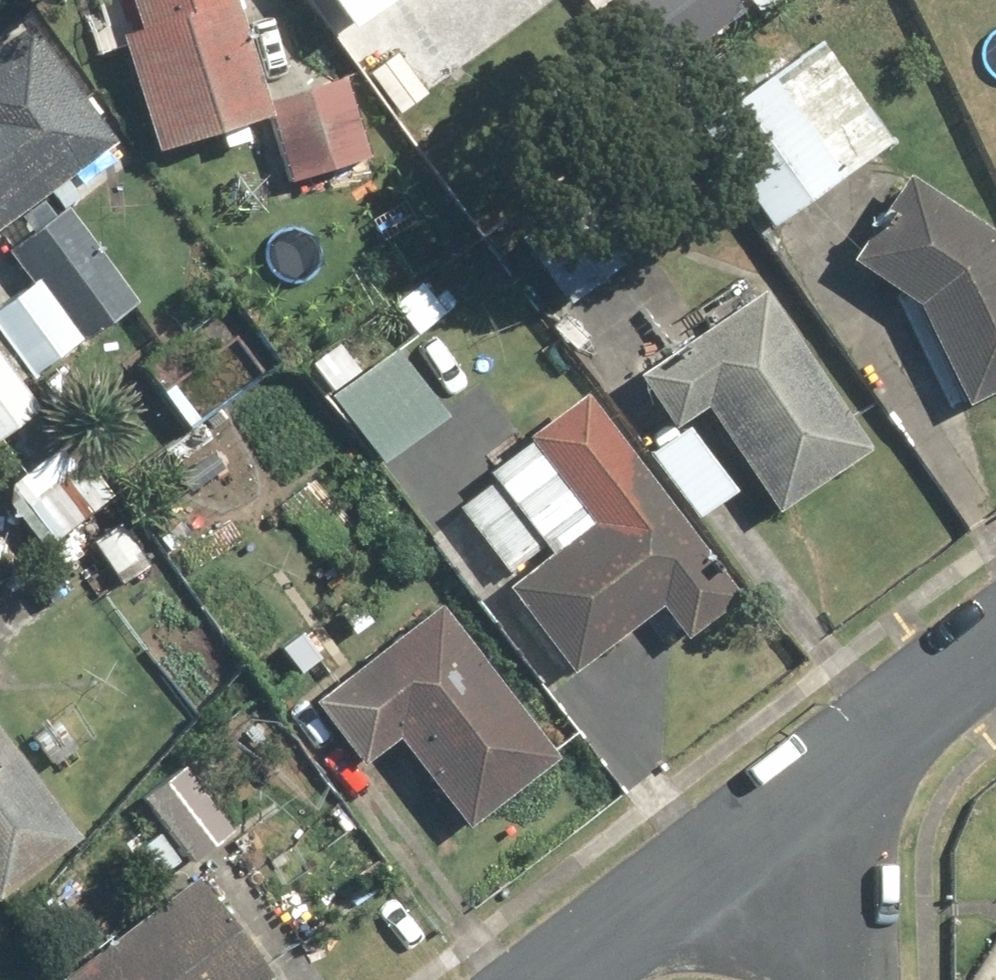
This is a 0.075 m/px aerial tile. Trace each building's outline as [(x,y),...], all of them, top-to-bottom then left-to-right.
[(137,27),(124,31),(158,146),(265,115),(231,0),(129,0),(137,27)] [(344,30),(387,0),(323,0),(344,30)] [(611,0),(662,67),(720,23),(702,0),(611,0)] [(890,143),(821,39),(699,119),(767,223),(890,143)] [(0,45),(0,228),(117,139),(76,85),(48,107),(1,44),(0,45)] [(347,81),(268,102),(289,180),(368,158),(347,81)] [(995,388),(995,245),(908,185),(855,260),(920,308),(964,402),(995,388)] [(573,202),(523,241),(570,303),(621,264),(573,202)] [(8,248),(35,285),(0,311),(0,330),(35,378),(135,304),(64,207),(8,248)] [(705,408),(776,515),(871,451),(761,288),(634,373),(673,430),(705,408)] [(269,367),(230,319),(153,381),(192,429),(269,367)] [(391,355),(363,376),(339,345),(310,368),(385,465),(442,421),(391,355)] [(37,412),(0,360),(0,439),(37,412)] [(504,590),(571,677),(661,608),(683,637),(737,596),(583,394),(524,438),(530,446),(490,476),(497,486),(462,513),(515,582),(504,590)] [(734,494),(686,428),(649,455),(696,521),(734,494)] [(71,444),(4,494),(46,550),(113,499),(71,444)] [(314,705),(362,766),(399,737),(469,824),(554,755),(436,608),(314,705)] [(77,834),(0,732),(0,893),(77,834)] [(140,794),(166,830),(134,854),(154,881),(187,857),(194,867),(235,836),(180,764),(140,794)] [(192,876),(67,979),(259,979),(271,970),(192,876)]
